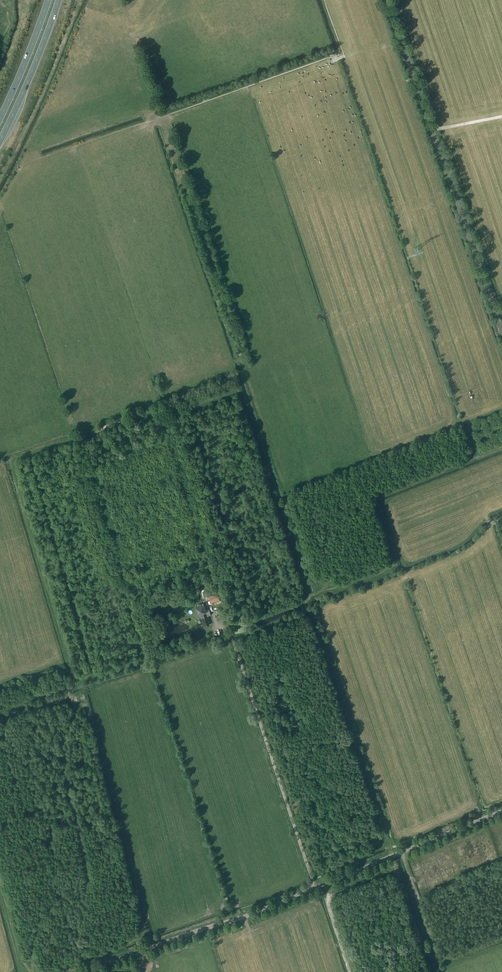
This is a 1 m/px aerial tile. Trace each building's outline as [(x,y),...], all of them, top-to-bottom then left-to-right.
[(212,603),(220,600),(218,594),(210,596),(212,603)] [(209,609),(205,610),(203,604),(196,607),(197,608),(196,608),(198,613),(199,614),(200,614),(203,622),(204,622),(205,626),(210,624),(208,620),(209,620),(208,616),(211,615),(209,609)]
